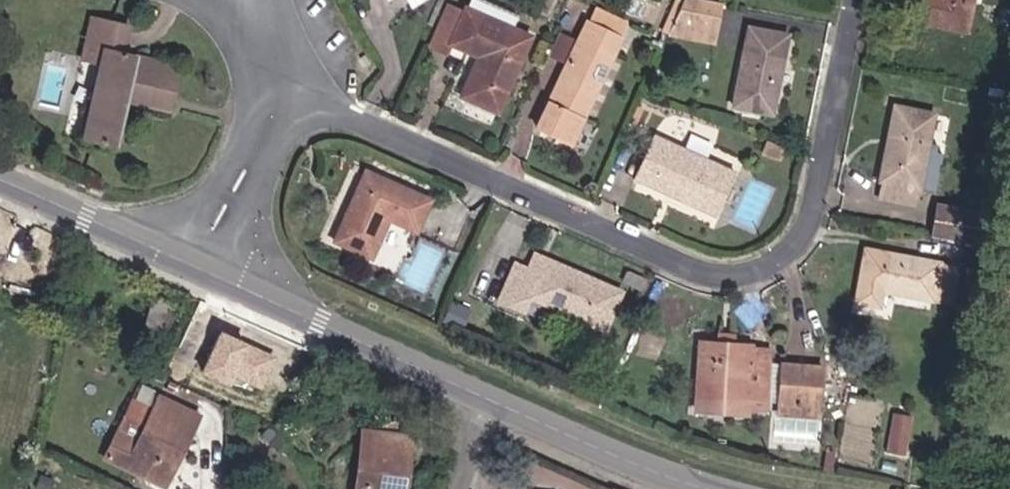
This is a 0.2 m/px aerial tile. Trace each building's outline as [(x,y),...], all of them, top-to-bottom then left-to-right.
[(462,8),(445,0),(439,0),(416,48),(437,57),(444,44),(462,8)] [(471,57),(453,96),(492,114),(526,38),(508,28),(513,17),(477,0),(467,0),(462,8),(444,44),(471,57)] [(703,27),(707,0),(678,0),(669,22),(703,27)] [(904,16),(965,27),(970,0),(907,0),(904,16)] [(624,23),(588,7),(537,119),(573,134),(624,23)] [(86,50),(103,52),(100,68),(89,139),(118,143),(125,99),(170,107),(177,64),(123,56),(127,27),(90,22),(86,50)] [(702,38),(703,27),(669,22),(664,32),(702,38)] [(778,29),(744,22),(728,104),(770,112),(783,48),(774,46),(778,29)] [(100,68),(103,52),(86,50),(83,65),(100,68)] [(934,187),(940,149),(933,147),(935,140),(925,138),(930,109),(891,103),(879,178),(882,178),(879,195),(914,201),(917,184),(934,187)] [(646,130),(625,177),(709,218),(732,170),(646,130)] [(429,195),(362,165),(329,239),(370,258),(388,217),(414,227),(429,195)] [(977,246),(979,231),(982,219),(936,209),(930,235),(931,236),(977,246)] [(930,256),(861,242),(850,294),(872,299),(874,286),(942,300),(950,265),(931,261),(930,256)] [(600,330),(620,288),(542,251),(534,267),(510,256),(491,298),(516,311),(523,296),(600,330)] [(224,383),(228,374),(263,388),(276,353),(209,328),(193,371),(224,383)] [(766,350),(745,349),(746,341),(694,340),(691,397),(764,400),(766,361),(766,350)] [(764,400),(781,400),(783,362),(766,361),(764,400)] [(781,400),(815,402),(818,362),(787,362),(781,400)] [(763,408),(764,400),(691,397),(690,411),(742,414),(743,407),(763,408)] [(126,441),(114,461),(166,487),(202,419),(163,399),(155,413),(138,447),(126,441)] [(138,447),(155,413),(129,400),(112,434),(126,441),(138,447)] [(814,411),(815,402),(781,400),(779,408),(814,411)] [(904,418),(884,415),(877,454),(898,458),(904,418)] [(355,429),(356,488),(405,488),(405,429),(355,429)]
